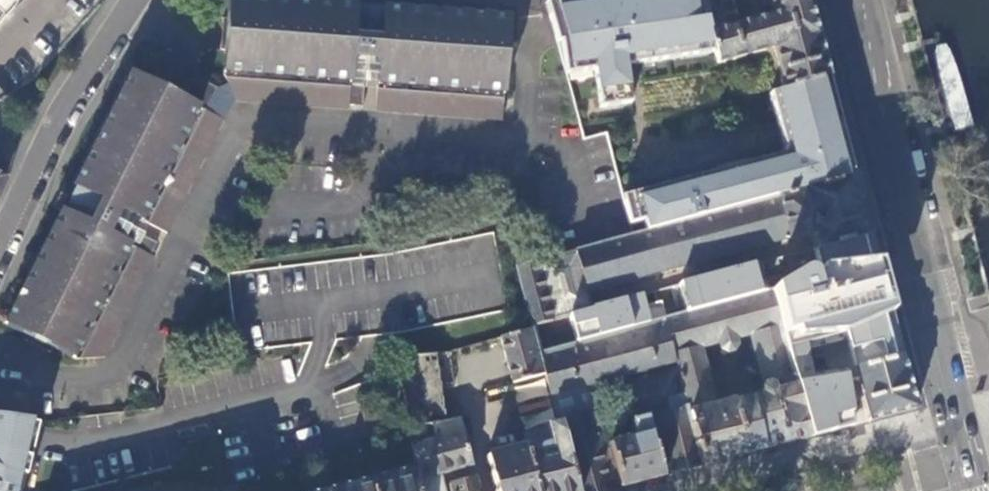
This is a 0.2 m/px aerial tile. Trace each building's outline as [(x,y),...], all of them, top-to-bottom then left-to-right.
[(21,0),(0,0),(0,22),(21,0)] [(351,4),(280,0),(228,0),(227,21),(222,21),(221,37),(220,51),(225,51),(223,79),(236,103),(347,110),(347,105),(362,105),(362,86),(363,70),(372,71),(376,71),(375,86),(374,112),(503,120),(506,69),(512,69),(512,55),(513,39),(509,39),(510,14),(380,6),(380,11),(375,10),(351,9),(351,4)] [(351,4),(351,9),(375,10),(380,11),(380,6),(380,0),(351,0),(351,4)] [(627,67),(683,59),(682,52),(714,48),(710,31),(703,0),(561,0),(546,2),(558,47),(557,48),(564,73),(566,73),(567,75),(596,71),(601,109),(633,105),(627,67)] [(733,0),(703,0),(710,31),(738,23),(733,0)] [(773,51),(773,48),(817,36),(808,0),(776,0),(779,12),(738,23),(710,31),(714,48),(716,55),(718,66),(773,51)] [(773,51),(783,88),(828,76),(817,36),(773,48),(773,51)] [(951,49),(946,43),(938,44),(935,45),(934,50),(944,90),(955,131),(974,124),(963,84),(951,49)] [(716,55),(714,48),(682,52),(683,59),(716,55)] [(363,70),(362,86),(371,86),(375,86),(376,71),(372,71),(363,70)] [(206,111),(184,99),(179,97),(182,92),(154,78),(152,83),(129,72),(72,186),(77,188),(71,200),(65,213),(60,210),(4,322),(26,332),(24,338),(38,345),(52,351),(54,347),(75,359),(105,356),(153,259),(149,257),(156,242),(139,234),(125,227),(126,225),(132,215),(145,222),(167,233),(223,119),(206,111)] [(784,90),(829,78),(828,76),(783,88),(784,90)] [(194,77),(184,99),(206,111),(217,88),(194,77)] [(778,126),(837,110),(829,78),(784,90),(769,94),(778,126)] [(778,126),(782,141),(841,125),(837,110),(778,126)] [(645,222),(648,232),(855,176),(841,125),(782,141),(785,154),(751,163),(753,168),(720,177),(719,172),(637,194),(638,199),(623,203),(629,226),(645,222)] [(751,163),(719,172),(720,177),(753,168),(751,163)] [(819,249),(870,235),(855,176),(648,232),(575,252),(586,295),(811,233),(814,234),(816,236),(819,249)] [(54,208),(60,210),(65,213),(71,200),(77,188),(72,186),(66,182),(60,194),(54,208)] [(125,227),(139,234),(140,232),(145,222),(132,215),(126,225),(125,227)] [(232,275),(242,351),(412,331),(510,308),(492,233),(401,254),(232,275)] [(847,332),(855,369),(902,357),(870,235),(819,249),(825,273),(769,288),(770,293),(786,351),(793,377),(794,383),(817,378),(808,341),(847,332)] [(590,310),(590,309),(586,295),(575,252),(537,262),(553,320),(570,316),(590,310)] [(516,268),(531,326),(553,320),(537,262),(516,268)] [(590,310),(570,316),(578,345),(664,321),(770,293),(769,288),(762,264),(590,310)] [(684,395),(689,414),(709,408),(694,350),(719,343),(721,353),(726,355),(735,352),(738,349),(735,339),(753,334),(760,358),(786,351),(770,293),(664,321),(675,363),(677,370),(684,395)] [(578,345),(539,355),(544,374),(550,397),(592,385),(658,367),(669,364),(675,363),(664,321),(578,345)] [(532,330),(500,339),(512,383),(532,378),(544,374),(539,355),(532,330)] [(786,351),(760,358),(767,383),(772,382),(783,379),(793,377),(786,351)] [(409,431),(449,421),(444,386),(458,384),(453,352),(399,360),(409,431)] [(902,357),(855,369),(868,421),(891,415),(916,409),(902,357)] [(658,367),(660,374),(671,372),(669,364),(658,367)] [(809,438),(868,421),(855,369),(817,378),(794,383),(809,438)] [(610,451),(620,488),(642,482),(662,477),(649,424),(647,417),(651,416),(654,415),(667,412),(664,401),(684,395),(677,370),(671,372),(660,374),(621,384),(631,422),(630,422),(634,436),(608,443),(610,451)] [(532,378),(549,443),(551,450),(536,454),(535,447),(526,449),(525,450),(536,490),(576,490),(557,423),(550,397),(544,374),(532,378)] [(783,379),(785,388),(795,386),(794,383),(793,377),(783,379)] [(689,414),(703,466),(799,440),(809,438),(796,390),(777,395),(776,391),(775,386),(772,382),(767,383),(762,385),(760,389),(762,395),(764,401),(734,408),(733,404),(733,403),(709,408),(689,414)] [(550,397),(557,423),(600,411),(592,385),(550,397)] [(760,389),(762,385),(746,389),(749,399),(762,395),(760,389)] [(777,395),(796,390),(795,386),(785,388),(776,391),(777,395)] [(654,415),(670,475),(686,471),(703,466),(689,414),(684,395),(664,401),(667,412),(654,415)] [(749,399),(733,404),(734,408),(764,401),(762,395),(749,399)] [(576,490),(606,490),(611,490),(601,453),(610,451),(608,443),(600,411),(557,423),(576,490)] [(7,464),(21,467),(30,420),(0,416),(0,463),(7,464)] [(449,421),(409,431),(414,467),(415,467),(417,482),(440,475),(471,466),(458,419),(449,421)] [(549,443),(535,447),(536,454),(551,450),(549,443)] [(487,456),(496,490),(536,490),(525,450),(526,449),(525,445),(487,456)] [(21,467),(7,464),(2,490),(16,490),(21,467)] [(414,467),(323,490),(324,490),(419,490),(417,482),(415,467),(414,467)] [(474,478),(449,485),(443,487),(440,475),(417,482),(419,490),(478,490),(474,478)]
